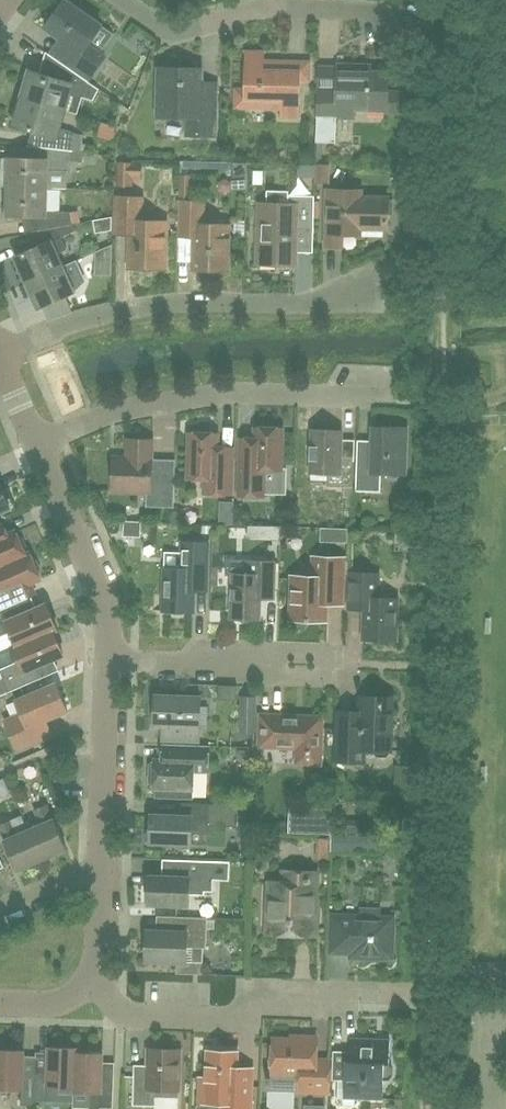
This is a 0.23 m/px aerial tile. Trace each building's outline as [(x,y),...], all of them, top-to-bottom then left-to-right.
[(54,45),(49,53),(87,80),(104,57),(86,44),(100,25),(65,1),(45,29),(59,38),(54,45)] [(299,81),(308,82),(309,63),(297,63),(263,62),(263,52),(244,52),(243,91),(234,91),(234,110),(279,111),(279,119),(298,120),(299,81)] [(62,111),(63,110),(77,114),(86,82),(57,61),(54,70),(51,78),(30,71),(21,99),(62,111)] [(353,109),(385,110),(385,113),(400,114),(404,110),(404,96),(400,92),(387,92),(387,74),(368,73),(368,67),(337,67),(336,91),(317,91),(316,118),(316,144),(337,144),(337,119),(338,109),(353,109)] [(198,104),(199,84),(199,71),(158,70),(157,117),(185,118),(185,135),(214,136),(215,104),(198,104)] [(37,146),(36,147),(72,151),(74,133),(58,128),(62,111),(21,99),(13,125),(40,133),(38,140),(37,146)] [(81,152),(72,151),(36,147),(36,153),(35,159),(7,158),(7,159),(2,159),(1,186),(6,186),(6,187),(45,188),(45,187),(67,188),(67,170),(71,170),(72,161),(80,162),(83,162),(84,152),(81,152)] [(226,155),(226,180),(235,180),(235,155),(226,155)] [(132,162),(115,162),(114,185),(132,186),(132,179),(142,180),(142,164),(132,163),(132,162)] [(329,184),(330,164),(315,164),(314,183),(329,184)] [(202,204),(191,203),(192,175),(179,174),(180,203),(179,236),(187,236),(194,237),(193,269),(226,270),(227,226),(202,226),(202,204)] [(36,223),(37,231),(72,224),(74,224),(81,223),(78,210),(68,212),(45,211),(45,188),(6,187),(6,215),(34,216),(36,223)] [(386,229),(386,215),(393,215),(393,200),(387,200),(387,198),(358,198),(358,191),(326,191),(325,247),(334,247),(341,248),(341,236),(358,236),(358,228),(386,229)] [(293,265),(294,252),(294,226),(303,226),(312,226),(313,197),(287,196),(287,205),(257,204),(256,264),(293,265)] [(123,234),(130,234),(128,267),(163,269),(165,223),(140,222),(141,198),(117,197),(115,234),(123,234)] [(14,257),(25,283),(61,267),(56,255),(67,250),(61,237),(76,230),(74,224),(72,224),(37,231),(32,232),(35,239),(38,246),(14,257)] [(113,244),(95,251),(94,276),(112,275),(113,244)] [(61,267),(25,283),(37,310),(73,294),(61,267)] [(239,438),(237,496),(264,496),(265,470),(281,470),(282,428),(254,427),(253,438),(246,438),(239,438)] [(364,462),(356,462),(355,491),(379,491),(380,472),(404,473),(405,428),(372,427),(371,462),(364,462)] [(352,506),(352,486),(353,458),(347,458),(339,458),(340,430),(311,429),(310,473),(327,473),(326,485),(343,486),(343,498),(346,498),(345,506),(352,506)] [(225,446),(217,445),(217,434),(188,433),(187,477),(204,477),(203,493),(230,494),(232,446),(225,446)] [(161,507),(173,507),(173,503),(174,484),(150,483),(150,459),(151,440),(128,439),(127,458),(113,457),(112,491),(146,492),(158,492),(157,506),(161,507)] [(9,508),(0,487),(0,512),(9,508)] [(219,501),(219,524),(233,524),(234,502),(219,501)] [(124,535),(141,537),(142,522),(125,520),(124,535)] [(29,554),(29,553),(25,555),(24,553),(26,547),(22,538),(17,536),(15,531),(8,534),(5,528),(3,522),(0,523),(0,566),(29,554)] [(180,568),(164,567),(163,567),(162,611),(193,612),(193,591),(207,591),(207,569),(208,542),(188,541),(180,541),(180,552),(180,568)] [(38,575),(40,569),(36,560),(31,558),(29,554),(0,566),(0,610),(13,604),(16,603),(13,596),(11,591),(39,578),(38,575)] [(336,605),(342,605),(343,557),(310,556),(310,576),(291,575),(290,620),(325,621),(325,605),(336,605)] [(259,619),(259,600),(269,600),(274,600),(275,590),(273,590),(274,561),(249,560),(248,574),(232,573),(230,618),(259,619)] [(348,573),(347,608),(364,608),(363,638),(395,639),(396,599),(377,598),(378,574),(348,573)] [(10,632),(16,645),(12,647),(56,628),(46,604),(18,616),(16,611),(13,604),(0,610),(0,637),(10,632)] [(56,628),(12,647),(18,661),(0,669),(0,674),(2,678),(0,679),(0,696),(40,678),(38,673),(35,666),(62,654),(57,641),(52,631),(56,629),(56,628)] [(4,721),(16,750),(54,734),(50,726),(47,719),(67,710),(56,683),(16,700),(21,714),(4,721)] [(166,742),(166,740),(198,741),(200,697),(155,695),(154,727),(162,728),(161,735),(161,742),(166,742)] [(255,732),(257,696),(240,696),(239,731),(255,732)] [(386,757),(389,754),(391,698),(361,697),(360,712),(348,712),(336,711),(335,740),(334,762),(366,764),(366,749),(375,750),(375,753),(377,756),(386,757)] [(296,763),(320,763),(321,717),(270,715),(260,715),(259,746),(297,747),(296,763)] [(149,783),(152,785),(152,788),(156,788),(156,796),(193,798),(194,771),(207,771),(208,746),(162,744),(162,752),(162,759),(153,759),(153,763),(149,764),(149,783)] [(399,745),(398,762),(409,763),(413,763),(413,745),(407,745),(399,745)] [(181,816),(151,814),(149,843),(197,844),(198,829),(208,830),(208,825),(237,826),(238,805),(181,803),(181,809),(181,816)] [(28,829),(41,860),(66,850),(53,818),(52,819),(46,805),(34,811),(40,824),(28,829)] [(331,835),(331,834),(332,809),(305,808),(304,834),(331,835)] [(28,829),(16,834),(10,821),(0,826),(0,831),(4,840),(3,840),(16,871),(41,860),(28,829)] [(331,834),(331,835),(330,848),(367,849),(367,836),(331,834)] [(213,892),(213,879),(228,880),(229,862),(182,860),(181,869),(181,877),(148,876),(147,904),(188,906),(189,891),(213,892)] [(266,933),(314,935),(316,872),(282,871),(282,882),(268,882),(266,933)] [(360,919),(352,918),(352,916),(331,915),(330,953),(340,953),(350,954),(350,958),(392,959),(393,917),(379,917),(379,910),(360,909),(360,919)] [(175,932),(156,931),(147,931),(145,960),(186,962),(186,948),(206,948),(207,918),(176,917),(176,924),(175,932)] [(299,1080),(299,1091),(328,1092),(329,1061),(323,1061),(315,1060),(316,1037),(301,1037),(301,1040),(273,1039),(272,1072),(269,1072),(269,1077),(267,1077),(267,1084),(268,1084),(268,1090),(294,1090),(294,1079),(299,1080)] [(390,1040),(350,1038),(350,1052),(342,1051),(333,1051),(332,1080),(337,1080),(336,1101),(340,1105),(355,1106),(358,1102),(358,1098),(383,1099),(383,1080),(388,1080),(392,1077),(392,1068),(389,1064),(390,1040)] [(34,1078),(34,1101),(47,1102),(47,1086),(74,1087),(75,1053),(75,1049),(48,1048),(47,1074),(41,1074),(35,1074),(34,1078)] [(155,1106),(155,1108),(179,1108),(179,1090),(178,1090),(179,1050),(149,1049),(148,1077),(140,1076),(133,1076),(133,1106),(155,1106)] [(21,1090),(20,1105),(34,1105),(34,1101),(34,1078),(28,1078),(22,1077),(23,1051),(0,1050),(0,1089),(21,1090)] [(252,1066),(245,1066),(237,1065),(238,1052),(207,1051),(206,1077),(199,1077),(198,1107),(225,1107),(225,1108),(251,1108),(252,1066)] [(74,1092),(90,1092),(89,1108),(101,1108),(112,1108),(114,1081),(107,1081),(101,1081),(102,1054),(75,1053),(74,1087),(74,1092)]
